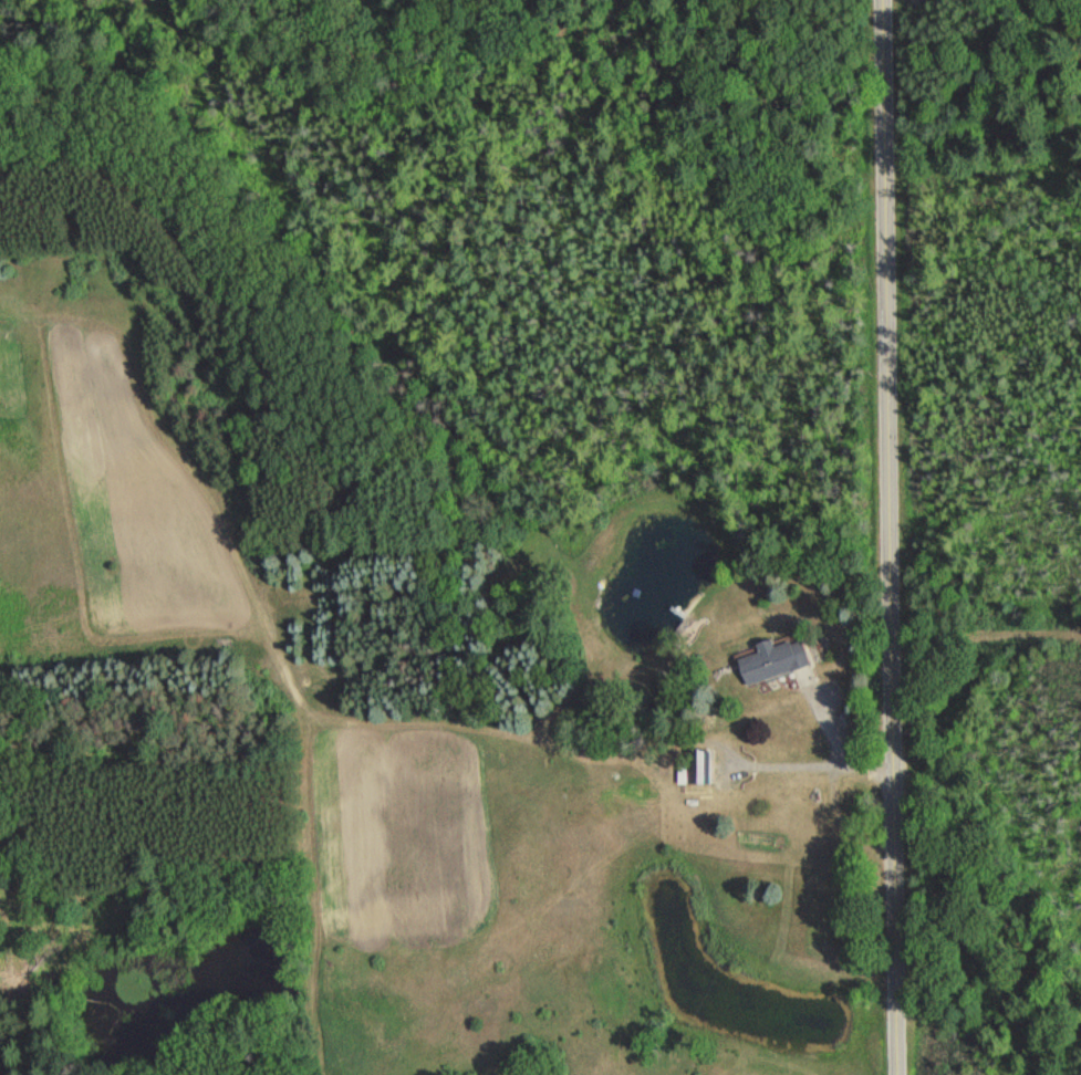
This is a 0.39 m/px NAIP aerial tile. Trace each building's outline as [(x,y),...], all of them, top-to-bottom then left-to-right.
[(809,667),(801,636),(758,648),(759,653),(737,659),(744,685),(809,667)] [(711,752),(687,752),(687,785),(711,785),(711,752)]
